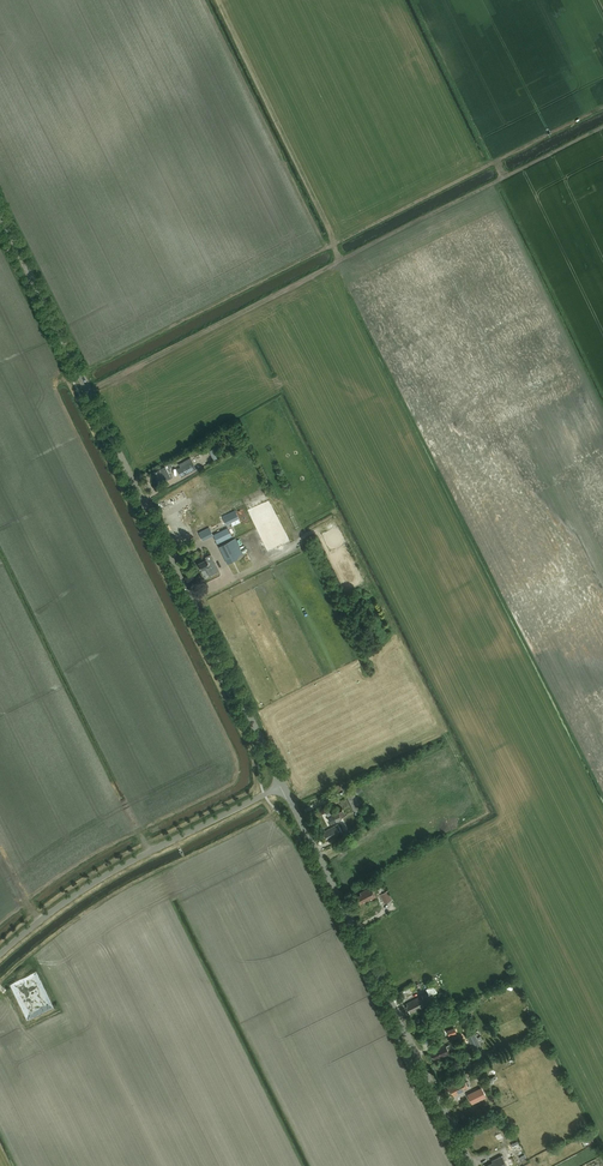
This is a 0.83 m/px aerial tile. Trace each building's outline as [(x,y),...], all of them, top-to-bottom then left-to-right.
[(216,446),(209,450),(214,460),(221,455),(216,446)] [(180,467),(177,469),(181,477),(196,469),(190,458),(178,464),(180,467)] [(165,481),(171,478),(165,466),(160,469),(159,469),(153,472),(157,480),(163,477),(165,481)] [(225,509),(230,521),(236,519),(231,507),(225,509)] [(217,543),(232,536),(228,528),(213,535),(217,543)] [(235,538),(219,546),(228,564),(238,558),(237,556),(243,554),(235,538)] [(209,576),(219,571),(211,554),(205,557),(206,559),(198,564),(202,570),(206,568),(209,576)] [(354,811),(361,808),(350,785),(343,788),(354,811)] [(338,820),(341,819),(338,813),(335,814),(329,817),(332,823),(338,820)] [(329,840),(343,833),(342,832),(344,831),(342,829),(341,830),(338,824),(324,831),(325,833),(324,834),(327,839),(328,838),(329,840)] [(369,901),(376,897),(371,887),(360,893),(361,895),(355,898),(358,904),(364,901),(364,902),(368,900),(369,901)] [(384,903),(392,899),(388,891),(380,894),(384,903)] [(410,1014),(427,1005),(436,1001),(433,994),(436,992),(433,985),(425,989),(427,993),(421,996),(407,1003),(408,1005),(406,1006),(410,1014)] [(475,1033),(468,1037),(475,1049),(481,1046),(475,1033)] [(454,1044),(456,1049),(465,1045),(463,1040),(454,1044)] [(447,1050),(451,1048),(450,1044),(446,1046),(445,1044),(436,1048),(437,1049),(431,1051),(432,1053),(431,1053),(433,1058),(435,1058),(436,1060),(445,1055),(445,1056),(449,1054),(447,1050)] [(452,1096),(468,1088),(464,1079),(458,1082),(456,1078),(454,1079),(456,1083),(447,1087),(452,1096)] [(486,1097),(481,1087),(467,1094),(472,1103),(486,1097)] [(502,1155),(491,1160),(492,1163),(486,1165),(507,1165),(502,1155)]
